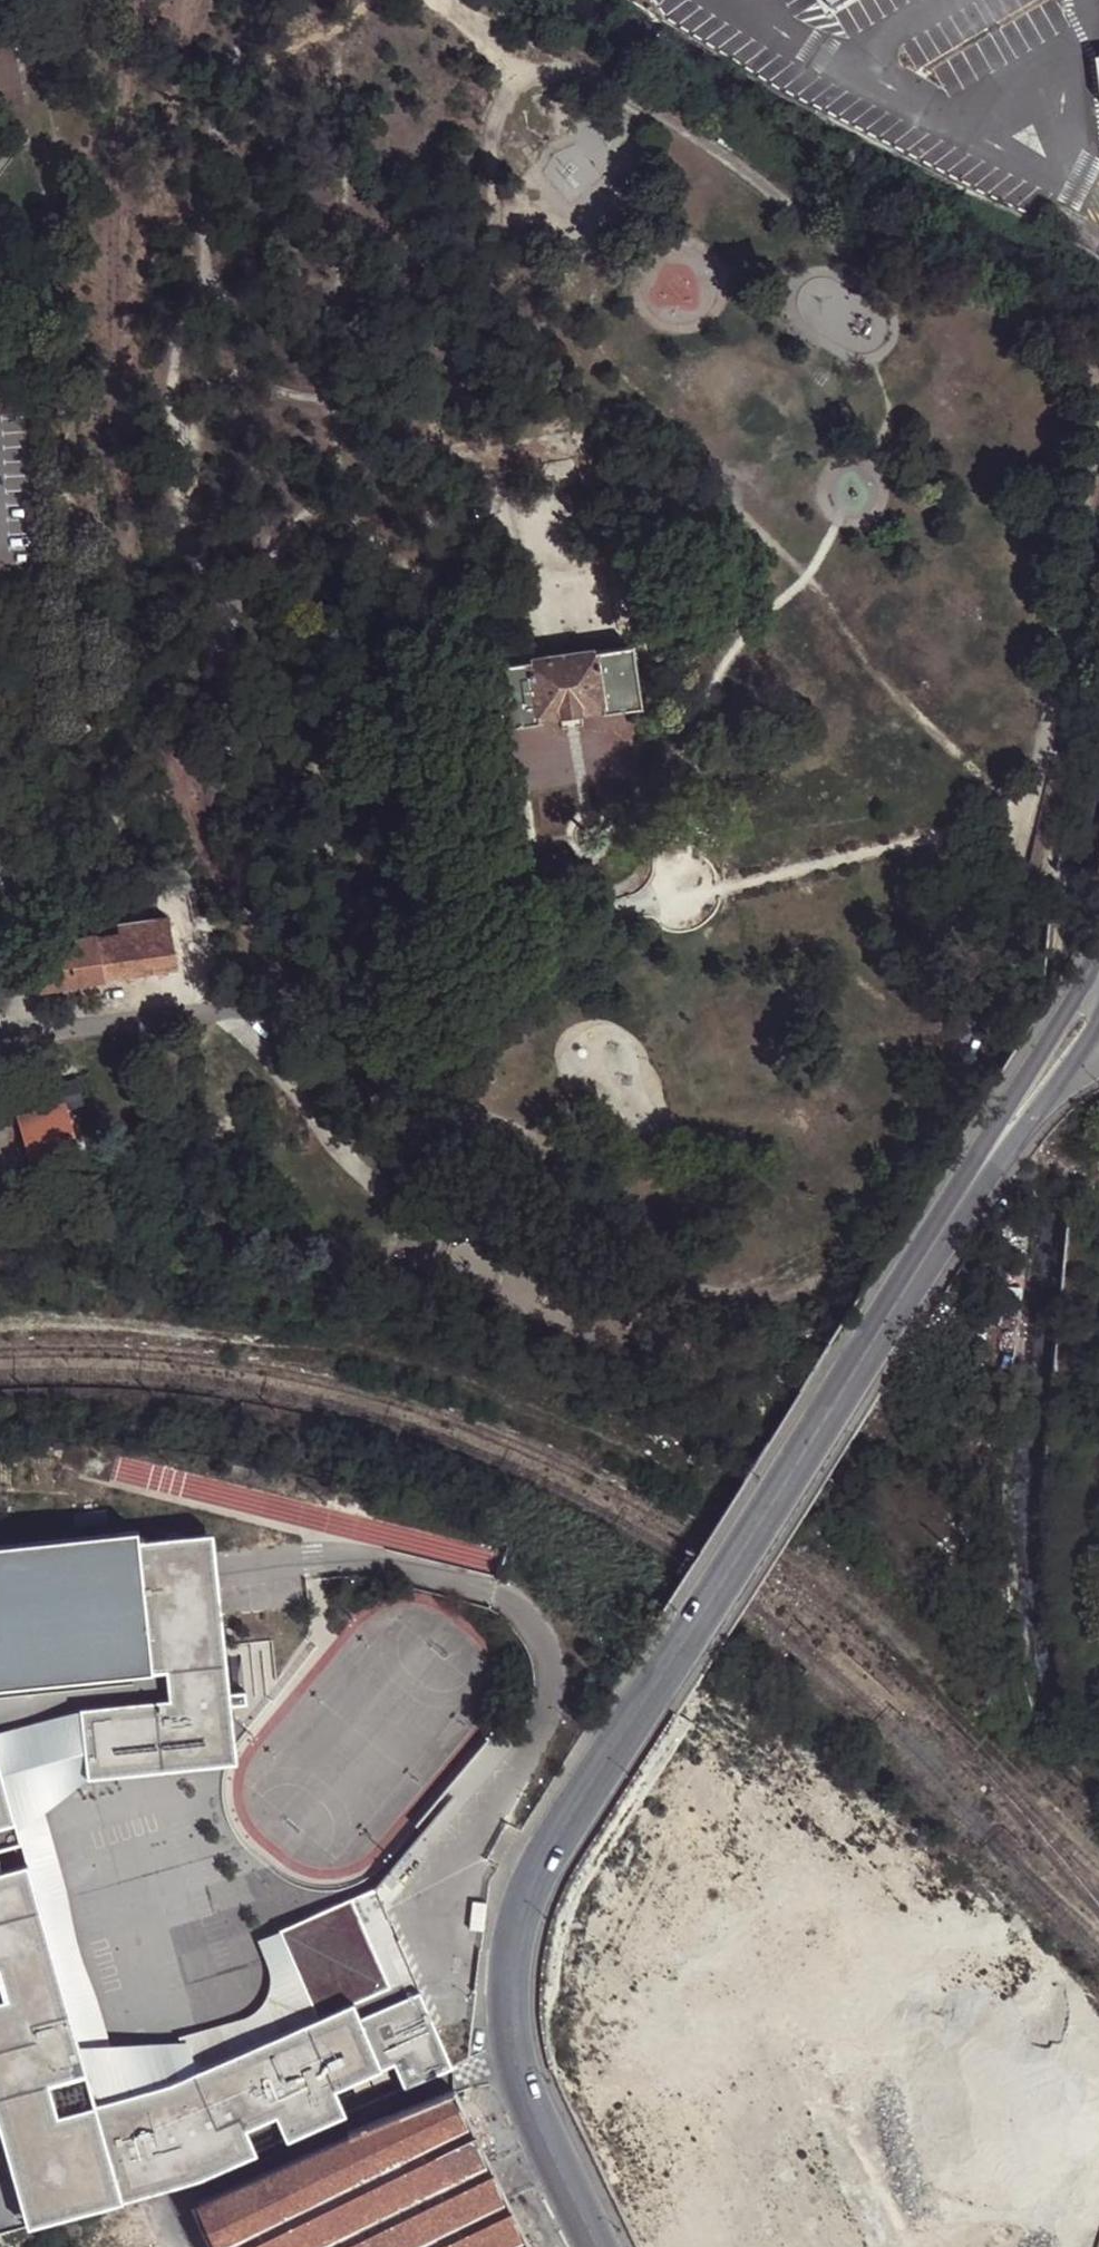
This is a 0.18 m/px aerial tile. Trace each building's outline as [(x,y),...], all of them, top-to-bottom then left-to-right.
[(631,645),(523,661),(500,665),(491,666),(500,728),(538,722),(538,716),(601,707),(602,714),(641,707),(631,645)] [(500,665),(523,661),(522,656),(514,652),(504,653),(499,660),(500,665)] [(32,955),(39,990),(176,968),(168,916),(118,926),(118,933),(68,940),(68,948),(32,955)] [(42,1114),(37,1121),(42,1125),(47,1155),(45,1157),(51,1163),(64,1160),(70,1152),(64,1119),(54,1112),(42,1114)] [(42,1125),(37,1121),(42,1114),(25,1118),(33,1166),(51,1163),(45,1157),(47,1155),(42,1125)] [(0,1546),(0,1686),(142,1672),(135,1542),(133,1532),(0,1546)] [(209,1535),(135,1542),(142,1672),(166,1669),(169,1700),(79,1710),(85,1775),(234,1761),(209,1535)] [(79,1710),(0,1732),(0,1777),(19,1841),(25,1866),(83,2073),(92,2105),(166,2084),(317,2019),(280,1930),(262,1938),(270,1968),(270,1991),(263,2014),(178,2051),(134,2055),(110,2045),(94,2025),(39,1828),(38,1808),(54,1789),(85,1775),(79,1710)] [(19,1841),(0,1777),(0,1847),(19,1841)] [(8,1999),(0,2001),(0,2125),(29,2223),(116,2199),(92,2105),(55,2116),(47,2083),(83,2073),(25,1866),(0,1872),(0,1969),(8,1999)] [(280,1930),(317,2019),(352,2005),(351,2002),(387,1987),(350,1901),(280,1930)] [(166,2084),(92,2105),(116,2199),(197,2178),(254,2153),(245,2127),(274,2113),(285,2139),(342,2113),(331,2086),(394,2063),(403,2087),(449,2068),(419,1994),(359,2020),(352,2005),(317,2019),(166,2084)] [(454,2090),(421,2102),(357,2130),(357,2131),(199,2201),(218,2246),(530,2246),(454,2090)]
